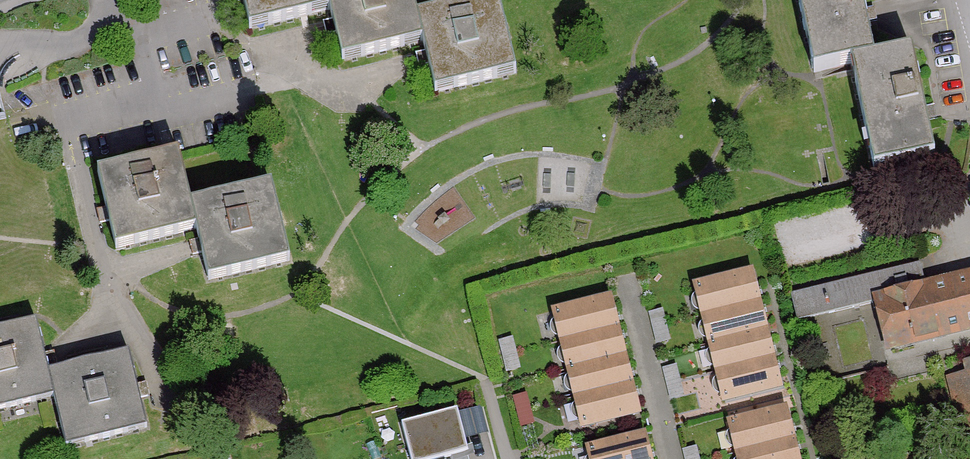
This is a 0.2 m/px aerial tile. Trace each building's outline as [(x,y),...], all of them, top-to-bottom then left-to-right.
[(250,28),(330,10),(328,0),(244,0),(250,28)] [(330,10),(342,62),(424,44),(418,17),(414,0),(328,0),(330,10)] [(418,17),(424,44),(435,90),(515,72),(499,0),(494,0),(418,17)] [(818,68),(854,60),(875,55),(863,0),(802,0),(818,68)] [(875,55),(854,60),(880,170),(937,157),(930,126),(911,47),(875,55)] [(183,159),(106,175),(121,248),(198,232),(193,204),(183,159)] [(273,187),(193,204),(198,232),(208,280),(289,263),(273,187)] [(872,297),(925,285),(920,264),(790,296),(796,322),(873,303),(872,297)] [(705,317),(763,303),(756,274),(698,288),(705,317)] [(873,303),(885,356),(969,336),(969,274),(925,285),(872,297),(873,303)] [(562,343),(620,330),(614,301),(556,314),(562,343)] [(712,345),(770,332),(763,303),(705,317),(712,345)] [(0,329),(0,411),(55,400),(49,374),(38,321),(0,329)] [(569,372),(627,359),(620,330),(562,343),(569,372)] [(719,374),(776,361),(770,332),(712,345),(719,374)] [(133,356),(49,374),(55,400),(65,447),(148,429),(133,356)] [(576,401),(634,388),(627,359),(569,372),(576,401)] [(725,403),(783,390),(776,361),(719,374),(725,403)] [(962,363),(964,374),(947,377),(960,437),(969,435),(969,361),(962,363)] [(583,430),(641,416),(634,388),(576,401),(583,430)] [(406,422),(414,458),(468,458),(458,411),(406,422)] [(741,455),(798,441),(792,412),(734,426),(741,455)] [(647,439),(589,452),(591,458),(652,458),(647,439)] [(798,441),(741,455),(742,458),(803,458),(798,441)]
